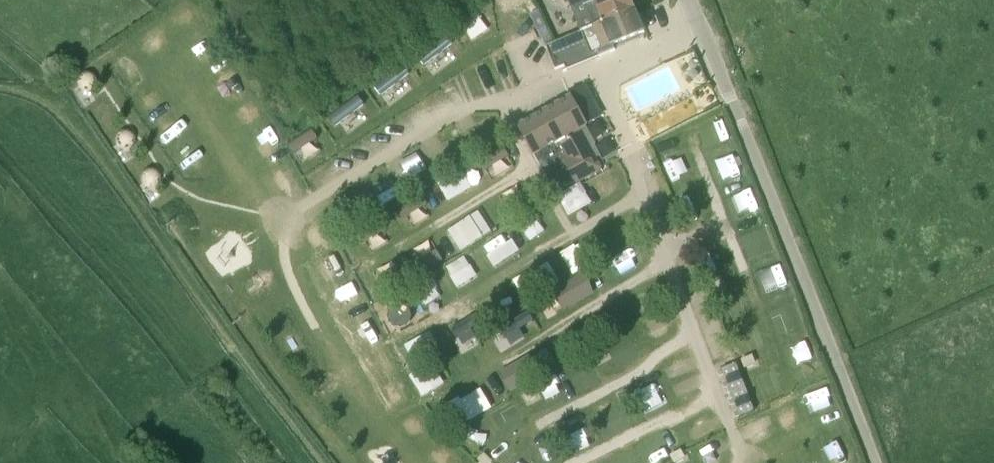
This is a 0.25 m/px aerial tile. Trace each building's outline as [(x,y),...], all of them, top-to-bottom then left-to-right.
[(636,11),(631,0),(568,0),(581,32),(636,11)] [(645,33),(636,11),(581,32),(546,47),(556,70),(566,66),(568,69),(593,60),(616,50),(616,49),(612,51),(610,47),(645,33)] [(554,196),(597,169),(576,131),(587,125),(571,97),(517,128),(554,196)] [(726,115),(707,121),(713,142),(733,135),(726,115)] [(324,150),(317,130),(292,140),(300,160),(324,150)] [(687,156),(667,159),(670,177),(690,173),(687,156)] [(702,195),(684,197),(687,217),(704,214),(702,195)] [(484,210),(451,226),(462,248),(495,233),(484,210)] [(508,233),(487,245),(498,265),(523,251),(516,239),(512,241),(508,233)] [(574,274),(610,257),(599,235),(564,252),(574,274)] [(433,242),(412,255),(424,275),(445,262),(433,242)] [(469,255),(449,267),(461,287),(480,275),(469,255)] [(551,262),(517,279),(527,298),(561,281),(551,262)] [(783,266),(761,274),(768,291),(789,283),(783,266)] [(582,278),(556,290),(566,312),(592,300),(582,278)] [(341,286),(348,305),(365,299),(357,280),(341,286)] [(355,316),(361,332),(378,327),(373,310),(355,316)] [(469,311),(452,321),(463,339),(479,329),(469,311)] [(519,335),(536,330),(532,316),(515,321),(519,335)] [(413,355),(440,347),(435,333),(409,341),(413,355)] [(512,391),(546,373),(536,355),(502,373),(512,391)] [(755,411),(737,364),(722,369),(740,417),(755,411)] [(483,386),(452,403),(464,426),(495,409),(483,386)] [(586,423),(571,428),(579,451),(593,446),(586,423)] [(650,447),(656,462),(660,462),(672,458),(665,441),(650,447)] [(612,462),(633,462),(626,449),(610,458),(612,462)]
